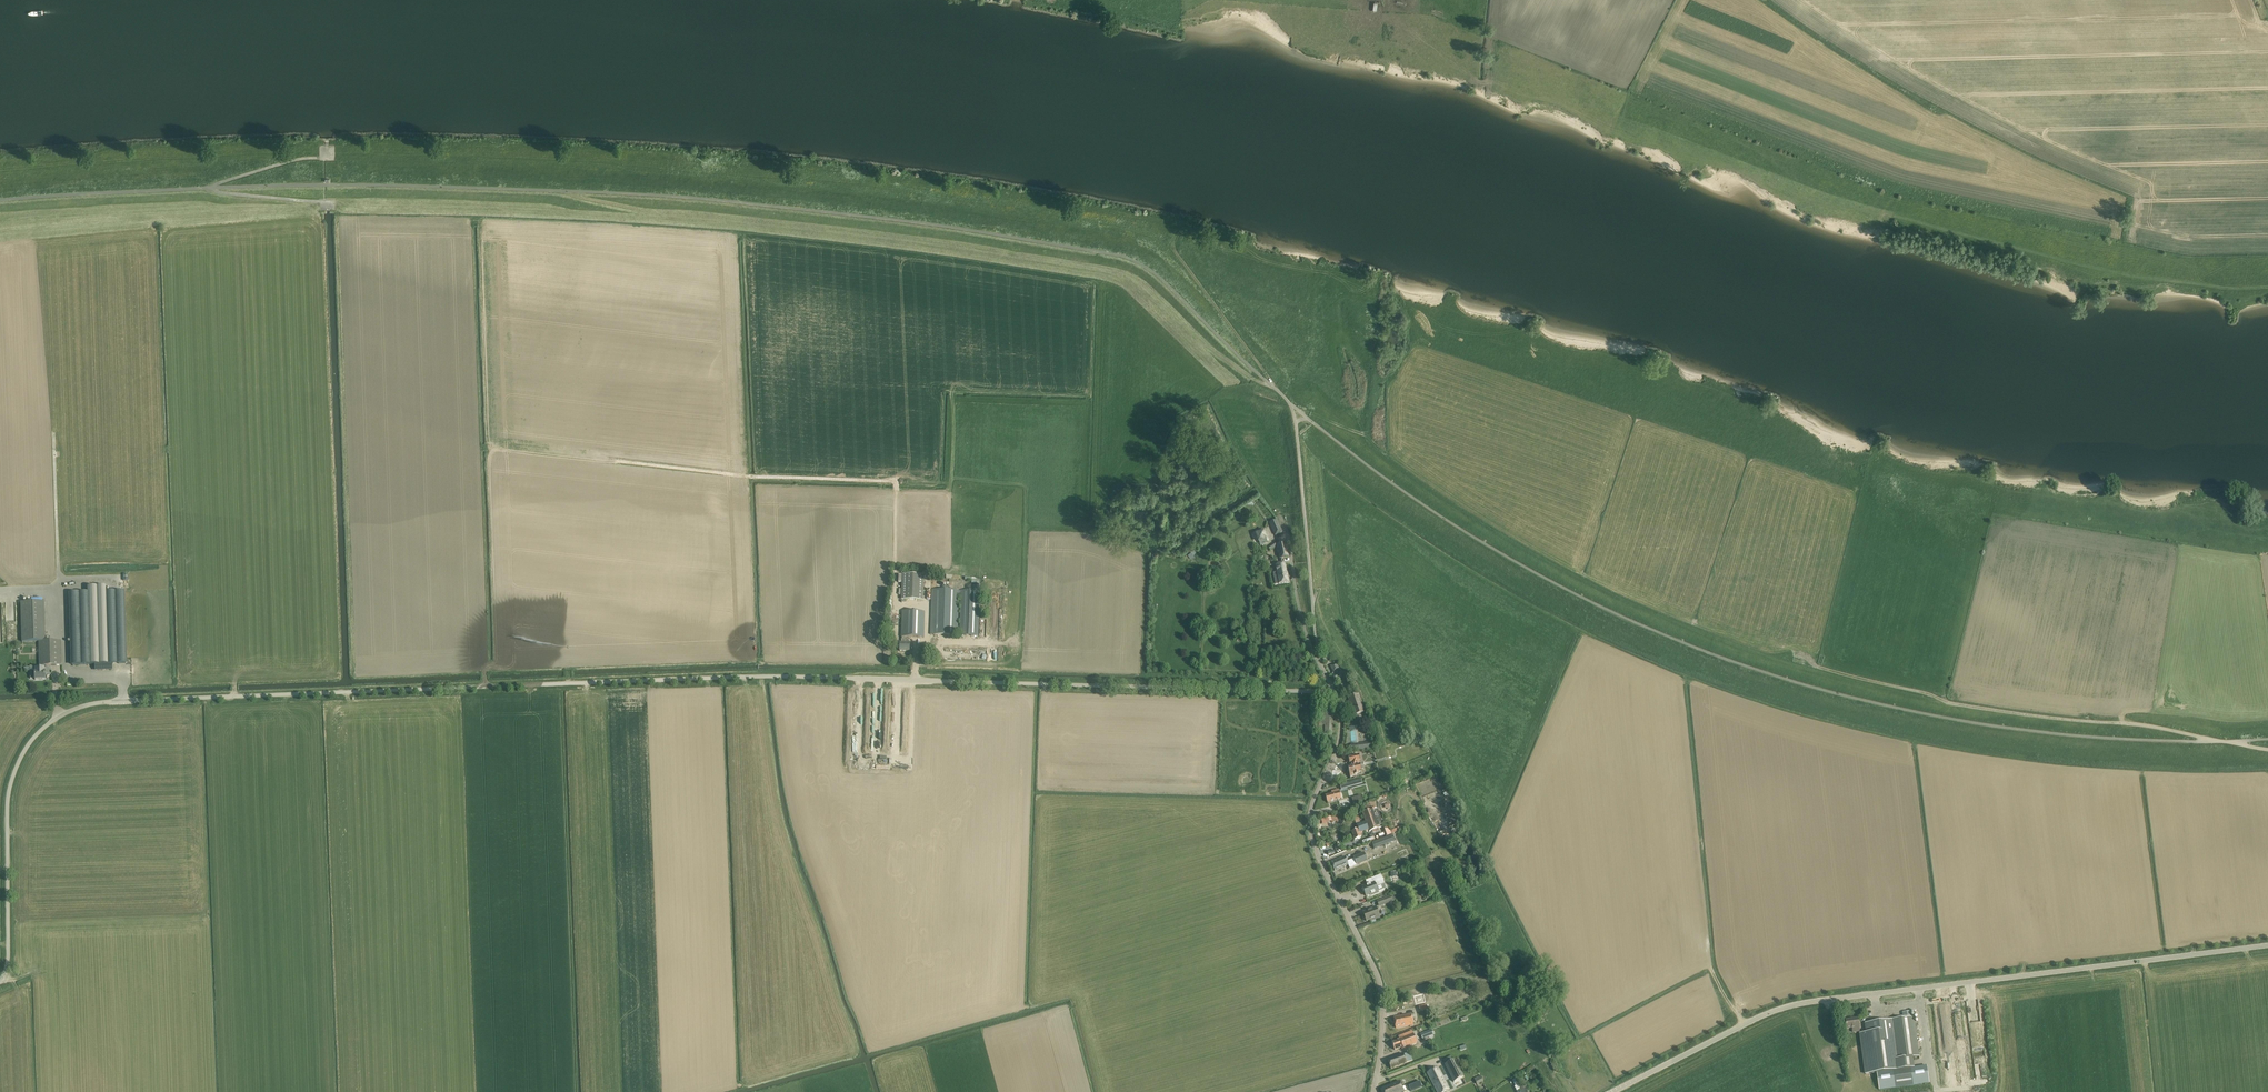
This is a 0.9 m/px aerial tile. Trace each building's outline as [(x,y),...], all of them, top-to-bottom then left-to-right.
[(1280,532),(1274,521),(1267,524),(1273,536),(1280,532)] [(1267,540),(1264,531),(1263,531),(1262,528),(1255,531),(1256,533),(1255,534),(1258,543),(1259,543),(1260,546),(1267,543),(1266,540),(1267,540)] [(1274,543),(1267,547),(1270,551),(1276,546),(1274,543)] [(1283,564),(1282,558),(1288,557),(1285,543),(1277,545),(1281,564),(1276,565),(1279,583),(1289,581),(1287,570),(1286,571),(1285,564),(1283,564)] [(902,574),(901,600),(923,600),(924,575),(902,574)] [(88,592),(70,593),(72,665),(95,664),(95,669),(112,669),(112,664),(126,663),(124,591),(106,592),(106,586),(88,587),(88,592)] [(959,635),(960,590),(932,589),(931,634),(959,635)] [(979,591),(960,590),(959,635),(978,636),(979,591)] [(21,602),(22,641),(39,641),(45,641),(44,601),(21,602)] [(924,637),(924,632),(925,612),(903,611),(902,643),(900,643),(900,651),(910,651),(910,643),(909,643),(909,637),(924,637)] [(39,641),(39,665),(45,666),(61,665),(61,659),(60,640),(58,641),(45,641),(39,641)] [(1339,668),(1337,662),(1331,665),(1334,669),(1332,670),(1334,674),(1332,675),(1335,681),(1345,677),(1344,675),(1346,674),(1345,670),(1342,671),(1341,668),(1339,668)] [(39,665),(35,665),(35,671),(34,671),(30,672),(30,679),(35,678),(35,679),(45,679),(45,671),(45,666),(39,665)] [(1354,715),(1361,713),(1364,711),(1358,694),(1348,697),(1354,715)] [(1333,735),(1333,715),(1324,715),(1323,735),(1333,735)] [(1371,745),(1372,745),(1371,741),(1351,744),(1352,751),(1371,748),(1371,745)] [(1362,771),(1362,770),(1363,769),(1362,768),(1362,767),(1361,767),(1360,765),(1357,766),(1359,760),(1360,760),(1359,755),(1348,757),(1349,762),(1351,762),(1349,768),(1348,768),(1350,776),(1358,774),(1358,772),(1362,771)] [(1361,779),(1340,784),(1342,790),(1362,784),(1361,779)] [(1340,796),(1339,790),(1331,792),(1332,794),(1325,796),(1327,802),(1333,801),(1341,799),(1340,796)] [(1361,797),(1351,799),(1353,807),(1363,804),(1361,797)] [(1379,831),(1378,828),(1383,826),(1374,801),(1365,805),(1368,811),(1362,813),(1365,821),(1357,824),(1358,829),(1352,831),(1355,840),(1361,837),(1360,834),(1369,831),(1369,832),(1375,829),(1376,832),(1379,831)] [(1337,815),(1331,817),(1332,822),(1336,821),(1337,823),(1341,822),(1340,817),(1338,818),(1337,815)] [(1388,838),(1368,845),(1370,850),(1390,843),(1388,838)] [(1348,868),(1367,860),(1364,852),(1353,857),(1354,859),(1347,862),(1345,856),(1331,862),(1335,870),(1347,865),(1348,868)] [(1364,892),(1366,896),(1371,894),(1370,893),(1378,891),(1376,887),(1385,883),(1381,874),(1370,879),(1372,883),(1362,887),(1363,887),(1362,888),(1363,892),(1364,892)] [(1394,895),(1377,901),(1379,906),(1396,900),(1394,895)] [(1363,916),(1363,917),(1364,918),(1364,919),(1365,919),(1366,921),(1375,918),(1375,919),(1380,917),(1376,907),(1371,909),(1371,910),(1363,913),(1364,915),(1363,916)] [(1919,1055),(1914,1016),(1911,1017),(1911,1012),(1903,1013),(1903,1018),(1866,1023),(1867,1032),(1860,1033),(1865,1074),(1877,1072),(1879,1090),(1929,1083),(1927,1066),(1911,1068),(1910,1057),(1919,1055)] [(1396,1028),(1401,1027),(1413,1025),(1411,1014),(1394,1018),(1396,1028)] [(1860,1027),(1859,1024),(1858,1018),(1846,1020),(1847,1028),(1853,1028),(1853,1032),(1860,1031),(1859,1027),(1860,1027)] [(1431,1029),(1420,1034),(1422,1038),(1433,1034),(1431,1029)] [(1412,1031),(1403,1034),(1408,1047),(1417,1043),(1412,1031)] [(1402,1049),(1408,1047),(1403,1034),(1398,1036),(1399,1039),(1392,1042),(1395,1050),(1401,1047),(1402,1049)] [(1406,1063),(1403,1054),(1387,1059),(1391,1068),(1406,1063)] [(1464,1077),(1459,1067),(1455,1059),(1445,1064),(1454,1082),(1464,1077)] [(1427,1073),(1437,1091),(1445,1091),(1449,1090),(1437,1068),(1427,1073)] [(1480,1075),(1474,1078),(1477,1084),(1483,1081),(1480,1075)] [(1494,1091),(1495,1091),(1516,1091),(1517,1091),(1509,1080),(1494,1091)] [(1381,1088),(1383,1091),(1400,1091),(1404,1091),(1400,1081),(1381,1088)] [(1411,1085),(1413,1090),(1423,1086),(1421,1081),(1411,1085)]
